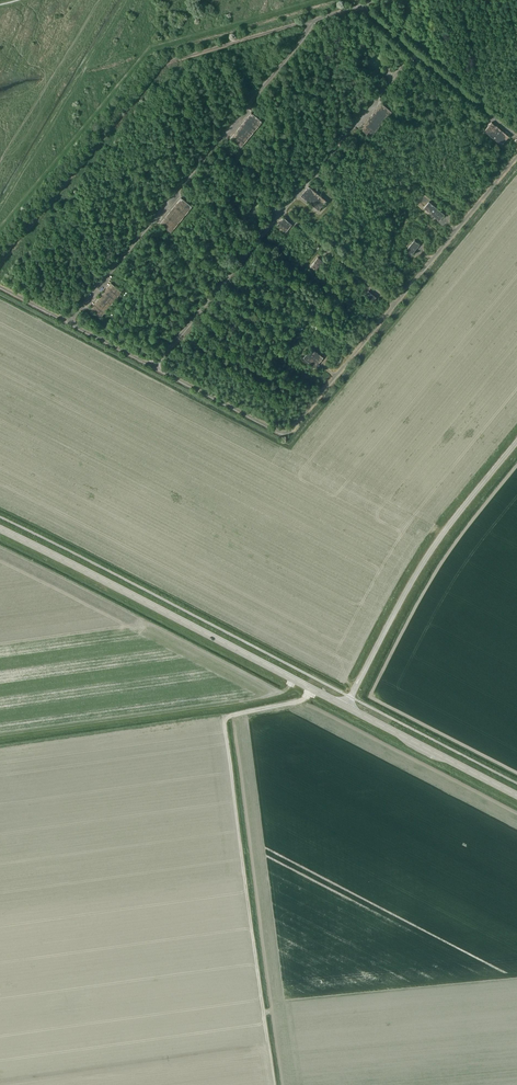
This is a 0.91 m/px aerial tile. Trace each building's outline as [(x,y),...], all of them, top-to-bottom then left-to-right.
[(380,104),(359,130),(370,139),(392,113),(380,104)] [(250,114),(229,140),(240,149),(261,123),(250,114)] [(508,137),(491,123),(483,132),(501,146),(508,137)] [(308,187),(300,197),(318,212),(326,202),(308,187)] [(191,208),(180,199),(159,225),(170,234),(191,208)] [(423,209),(438,222),(444,216),(428,203),(423,209)] [(285,233),(291,225),(282,218),(276,226),(285,233)] [(405,251),(410,256),(419,246),(416,243),(417,242),(414,240),(405,251)] [(322,263),(317,258),(309,268),(315,272),(322,263)] [(121,293),(110,284),(89,310),(100,319),(121,293)] [(376,298),(368,292),(364,296),(372,302),(376,298)] [(314,369),(323,359),(321,357),(321,356),(320,355),(320,356),(311,349),(302,359),(314,369)]
